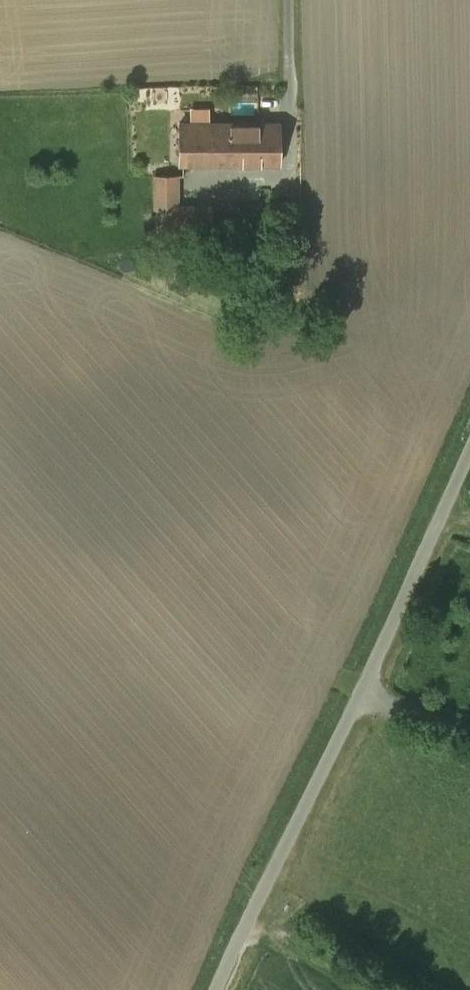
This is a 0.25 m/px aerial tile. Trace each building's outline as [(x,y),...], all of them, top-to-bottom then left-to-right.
[(181,162),(213,162),(213,122),(181,122),(181,162)] [(279,122),(213,122),(213,162),(279,162),(279,122)] [(213,233),(213,207),(177,207),(177,174),(156,174),(156,233),(166,233),(213,233)]
